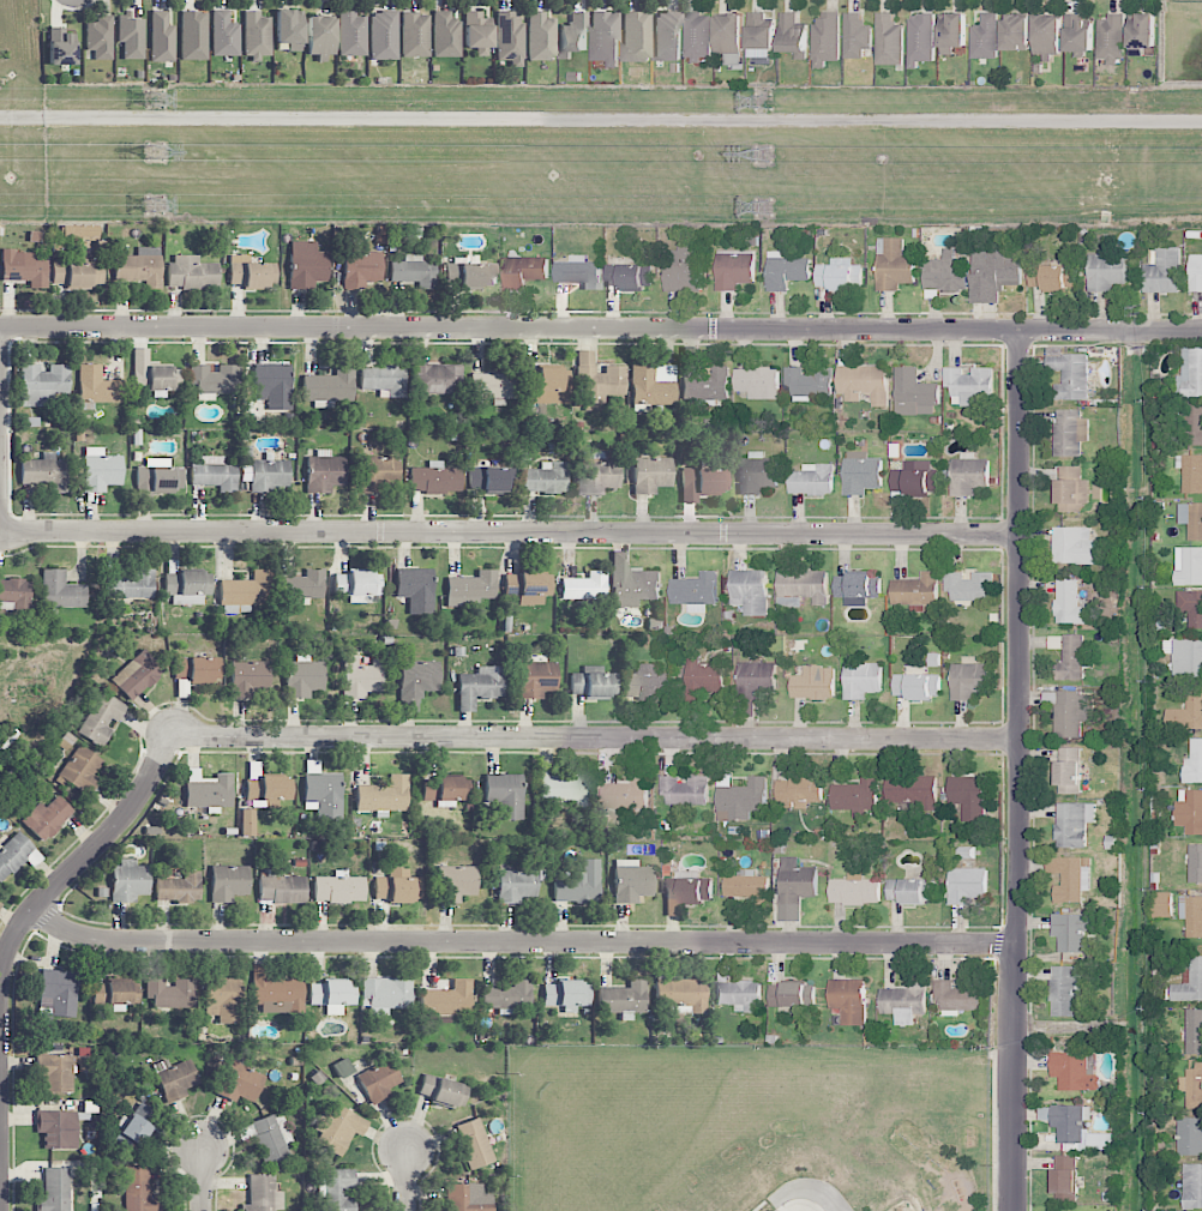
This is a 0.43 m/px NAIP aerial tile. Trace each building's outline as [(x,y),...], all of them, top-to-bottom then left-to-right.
[(212,56),(238,56),(239,23),(228,23),(229,10),(213,10),(212,56)] [(287,51),(301,52),(302,10),(276,10),(275,43),(287,43),(287,51)] [(167,12),(152,11),(151,61),(174,61),(174,25),(167,25),(167,12)] [(244,58),(270,58),(270,17),(260,17),(260,11),(244,11),(244,58)] [(365,56),(365,17),(355,17),(355,11),(339,12),(339,56),(365,56)] [(396,60),(397,12),(371,11),(370,60),(396,60)] [(460,57),(461,19),(450,19),(450,11),(434,11),(433,56),(460,57)] [(515,12),(497,11),(496,60),(511,61),(510,67),(522,67),(524,21),(515,20),(515,12)] [(181,60),(207,60),(207,12),(181,12),(181,60)] [(528,61),(554,61),(555,19),(545,18),(545,13),(529,12),(528,61)] [(592,61),(607,60),(607,68),(619,67),(618,12),(591,13),(592,61)] [(681,61),(681,12),(655,12),(655,60),(681,61)] [(807,23),(798,23),(798,12),(781,13),(781,52),(796,52),(796,60),(808,60),(807,23)] [(812,21),(813,69),(826,68),(826,61),(840,60),(839,12),(822,12),(822,21),(812,21)] [(429,57),(428,13),(401,13),(402,57),(429,57)] [(464,47),(491,48),(492,14),(465,13),(464,47)] [(587,13),(570,13),(570,25),(560,25),(559,59),(571,60),(571,52),(586,52),(587,13)] [(649,62),(650,13),(624,13),(623,62),(649,62)] [(712,60),(713,13),(686,13),(686,60),(712,60)] [(864,59),(864,48),(871,48),(871,25),(862,25),(863,13),(844,13),(844,58),(864,59)] [(893,13),(876,13),(876,65),(903,64),(902,23),(893,23),(893,13)] [(965,47),(966,13),(940,13),(939,54),(954,55),(954,46),(965,47)] [(970,58),(998,58),(998,13),(981,13),(981,25),(971,25),(970,58)] [(1143,55),(1143,46),(1156,45),(1155,13),(1129,14),(1130,55),(1143,55)] [(749,49),(774,49),(774,14),(749,14),(749,49)] [(933,14),(909,14),(910,61),(934,61),(933,14)] [(1065,51),(1090,52),(1091,20),(1078,20),(1078,14),(1065,14),(1065,51)] [(1124,14),(1107,14),(1107,19),(1097,19),(1097,59),(1107,59),(1107,62),(1123,62),(1124,14)] [(112,15),(97,15),(97,22),(85,23),(86,51),(94,51),(94,60),(113,60),(112,15)] [(143,60),(144,19),(129,19),(129,16),(118,15),(118,43),(124,43),(123,59),(143,60)] [(717,16),(718,54),(745,54),(744,15),(717,16)] [(1029,16),(1001,17),(1002,50),(1029,50),(1029,16)] [(334,58),(333,17),(307,17),(307,55),(317,55),(317,59),(334,58)] [(75,65),(75,42),(70,42),(70,30),(49,29),(48,65),(75,65)] [(879,238),(877,290),(900,290),(901,283),(915,283),(916,254),(904,254),(904,238),(879,238)] [(315,242),(290,241),(290,289),(313,290),(313,282),(327,282),(327,252),(315,252),(315,242)] [(144,281),(145,289),(160,289),(160,247),(136,248),(137,256),(114,256),(115,281),(144,281)] [(702,247),(665,247),(666,291),(702,291),(702,247)] [(925,259),(925,290),(968,290),(968,259),(955,259),(955,247),(944,247),(944,259),(925,259)] [(1180,247),(1156,247),(1157,264),(1143,264),(1144,293),(1181,292),(1180,247)] [(1023,285),(1022,248),(974,249),(974,274),(972,274),(972,303),(1001,303),(1001,285),(1023,285)] [(47,260),(14,260),(14,249),(1,249),(2,281),(29,280),(29,289),(47,288),(47,260)] [(754,251),(716,251),(717,290),(738,290),(738,283),(754,283),(754,251)] [(811,259),(782,258),(782,251),(768,251),(767,291),(789,291),(789,280),(811,280),(811,259)] [(382,253),(344,252),(344,289),(365,289),(365,282),(381,282),(382,253)] [(417,282),(417,290),(436,289),(435,262),(422,263),(422,254),(404,254),(404,261),(390,261),(391,283),(417,282)] [(1190,254),(1189,291),(1201,291),(1201,255),(1190,254)] [(198,255),(169,255),(170,288),(218,288),(217,263),(198,264),(198,255)] [(275,263),(243,264),(243,255),(230,255),(230,284),(243,284),(243,289),(276,288),(275,263)] [(601,262),(587,262),(587,255),(569,255),(569,261),(555,261),(555,282),(583,282),(583,290),(601,290),(601,262)] [(1089,291),(1114,292),(1114,284),(1126,284),(1126,255),(1089,255),(1089,291)] [(547,257),(505,258),(505,290),(526,290),(526,281),(548,280),(547,257)] [(817,264),(817,287),(830,287),(830,290),(863,290),(863,265),(853,265),(853,258),(832,258),(832,265),(817,264)] [(102,285),(103,263),(52,262),(52,287),(91,287),(91,285),(102,285)] [(496,286),(496,264),(446,263),(446,288),(484,289),(484,286),(496,286)] [(606,285),(620,285),(620,290),(643,291),(643,275),(652,275),(652,265),(606,264),(606,285)] [(1030,287),(1044,286),(1044,290),(1076,289),(1075,265),(1030,266),(1030,287)] [(729,367),(713,367),(713,374),(698,374),(699,347),(683,347),(682,399),(729,400),(729,367)] [(1088,400),(1087,354),(1063,354),(1063,347),(1047,347),(1047,370),(1063,370),(1063,384),(1054,384),(1054,400),(1088,400)] [(1181,347),(1182,376),(1177,376),(1177,398),(1201,397),(1201,347),(1181,347)] [(149,367),(148,348),(133,348),(134,391),(180,390),(179,367),(149,367)] [(625,395),(625,368),(594,368),(594,351),(578,351),(578,403),(604,403),(604,395),(625,395)] [(21,406),(53,406),(54,394),(69,394),(69,365),(49,365),(49,372),(39,372),(39,364),(21,364),(21,406)] [(101,364),(79,364),(80,403),(123,403),(123,381),(101,381),(101,364)] [(254,364),(255,400),(268,400),(268,410),(291,409),(290,364),(254,364)] [(238,394),(237,365),(217,365),(217,372),(209,372),(209,365),(190,365),(190,383),(197,383),(197,401),(215,400),(215,394),(238,394)] [(304,376),(303,401),(315,401),(315,407),(344,407),(344,400),(353,400),(353,365),(335,365),(335,376),(304,376)] [(413,393),(461,394),(462,366),(413,365),(413,393)] [(675,405),(675,365),(632,366),(632,405),(675,405)] [(889,406),(888,365),(838,367),(839,394),(846,393),(846,401),(861,401),(861,393),(873,393),(873,406),(889,406)] [(380,390),(379,397),(404,398),(405,367),(361,366),(361,389),(380,390)] [(784,367),(785,387),(792,387),(793,401),(810,401),(810,396),(834,395),(833,366),(813,367),(813,374),(803,374),(803,367),(784,367)] [(938,383),(918,383),(918,367),(896,367),(896,414),(938,414),(938,383)] [(993,368),(972,367),(972,375),(963,375),(963,367),(944,367),(944,387),(952,387),(951,406),(977,406),(977,396),(993,396),(993,368)] [(524,369),(525,405),(569,404),(568,368),(524,369)] [(779,398),(778,368),(734,368),(734,393),(748,393),(748,399),(779,398)] [(472,373),(471,399),(494,399),(494,405),(505,406),(505,399),(518,399),(518,374),(472,373)] [(1183,404),(1184,446),(1201,446),(1201,404),(1183,404)] [(1081,410),(1055,410),(1055,456),(1081,456),(1081,441),(1089,441),(1089,419),(1082,419),(1081,410)] [(122,485),(122,456),(103,456),(103,447),(85,447),(84,492),(105,493),(106,485),(122,485)] [(307,457),(307,493),(332,494),(332,485),(344,486),(345,457),(330,457),(331,450),(316,450),(316,457),(307,457)] [(739,458),(740,495),(762,494),(762,488),(778,488),(777,458),(763,458),(763,451),(749,451),(749,458),(739,458)] [(882,458),(868,458),(868,452),(845,451),(845,495),(866,495),(866,488),(882,488),(882,458)] [(21,460),(21,488),(67,489),(68,460),(55,460),(55,452),(43,452),(42,460),(21,460)] [(581,452),(582,493),(603,493),(603,488),(619,488),(618,462),(610,462),(610,452),(581,452)] [(989,459),(975,459),(975,452),(961,452),(960,459),(952,459),(951,495),(975,496),(976,488),(989,488),(989,459)] [(1183,455),(1183,492),(1201,493),(1201,455),(1183,455)] [(192,485),(219,486),(219,493),(236,493),(236,465),(223,465),(223,456),(201,456),(201,464),(192,464),(192,485)] [(397,487),(397,456),(361,457),(361,487),(397,487)] [(634,495),(655,494),(655,488),(672,487),(671,458),(633,459),(634,495)] [(892,469),(892,495),(936,495),(936,460),(904,460),(904,469),(892,469)] [(288,487),(289,462),(242,461),(242,481),(251,481),(251,493),(273,493),(273,487),(288,487)] [(411,468),(411,494),(460,493),(459,468),(442,468),(441,461),(428,461),(428,468),(411,468)] [(522,492),(567,493),(568,462),(541,462),(541,470),(523,469),(522,492)] [(789,471),(789,495),(834,494),(833,463),(803,464),(803,471),(789,471)] [(1089,480),(1080,480),(1081,466),(1057,465),(1056,512),(1081,512),(1081,501),(1089,501),(1089,480)] [(183,491),(183,467),(137,468),(137,492),(183,491)] [(514,493),(515,468),(469,467),(468,492),(514,493)] [(681,503),(697,503),(697,493),(727,494),(728,469),(681,468),(681,503)] [(1179,523),(1189,523),(1189,540),(1201,540),(1201,503),(1179,503),(1179,523)] [(1100,564),(1100,540),(1092,540),(1092,527),(1054,527),(1054,563),(1100,564)] [(1175,547),(1176,585),(1201,585),(1201,547),(1175,547)] [(660,571),(629,571),(629,552),(612,552),(612,608),(638,608),(638,599),(660,599),(660,571)] [(86,607),(86,585),(66,585),(65,569),(42,569),(43,607),(86,607)] [(153,569),(133,569),(133,577),(106,577),(107,599),(153,598),(153,569)] [(221,605),(268,605),(269,569),(253,569),(253,580),(221,580),(221,605)] [(323,569),(305,570),(305,577),(287,577),(287,599),(324,598),(323,569)] [(431,569),(396,569),(397,597),(409,597),(409,615),(432,614),(431,569)] [(477,578),(447,577),(447,606),(477,606),(478,599),(495,599),(495,570),(477,569),(477,578)] [(767,570),(731,570),(730,605),(743,605),(743,616),(767,616),(767,570)] [(777,570),(777,597),(814,597),(814,605),(828,605),(828,571),(777,570)] [(561,578),(561,599),(605,600),(605,571),(588,571),(588,579),(561,578)] [(671,578),(671,604),(688,604),(688,612),(707,612),(707,604),(717,604),(717,571),(701,571),(701,579),(671,578)] [(335,596),(350,596),(350,604),(373,603),(373,596),(381,596),(380,572),(335,573),(335,596)] [(551,572),(505,573),(505,597),(551,596),(551,572)] [(921,579),(892,579),(891,604),(938,605),(939,572),(921,572),(921,579)] [(972,572),(972,579),(963,579),(963,572),(944,572),(945,591),(951,591),(951,601),(994,600),(993,572),(972,572)] [(866,606),(867,597),(880,597),(881,575),(835,574),(835,597),(845,597),(845,605),(866,606)] [(1056,623),(1087,624),(1087,606),(1078,606),(1079,579),(1057,578),(1056,623)] [(0,579),(0,610),(30,610),(31,580),(0,579)] [(1177,590),(1177,612),(1188,612),(1188,629),(1201,629),(1201,591),(1177,590)] [(1083,634),(1062,635),(1062,642),(1054,642),(1054,648),(1063,648),(1063,662),(1054,662),(1055,680),(1084,679),(1083,665),(1084,665),(1083,634)] [(1201,677),(1201,639),(1173,638),(1173,677),(1201,677)] [(134,701),(164,670),(142,649),(112,680),(134,701)] [(687,653),(687,702),(708,703),(708,692),(724,692),(724,663),(700,663),(700,653),(687,653)] [(343,698),(366,698),(366,692),(382,692),(383,659),(372,659),(372,666),(358,666),(358,655),(344,655),(343,698)] [(763,656),(741,655),(740,692),(752,692),(752,694),(775,695),(776,663),(762,662),(763,656)] [(951,700),(976,700),(976,693),(989,693),(990,664),(976,664),(976,656),(959,656),(959,664),(952,664),(951,700)] [(221,682),(221,658),(174,657),(174,678),(189,678),(189,682),(221,682)] [(269,662),(232,661),(231,694),(269,695),(269,662)] [(310,699),(310,692),(323,692),(324,662),(287,661),(286,698),(310,699)] [(439,662),(401,661),(401,699),(423,699),(423,692),(438,692),(439,662)] [(555,662),(518,663),(519,699),(542,698),(542,692),(556,691),(555,662)] [(844,700),(866,699),(866,693),(883,692),(882,662),(844,663),(844,700)] [(624,674),(624,698),(675,699),(675,674),(659,674),(659,664),(634,664),(634,674),(624,674)] [(790,698),(834,699),(835,666),(803,666),(803,676),(791,676),(790,698)] [(503,667),(477,667),(477,674),(459,674),(459,712),(474,712),(474,698),(503,698),(503,667)] [(570,674),(571,696),(617,696),(616,673),(570,674)] [(940,675),(894,674),(894,697),(939,698),(940,675)] [(1166,729),(1201,729),(1201,687),(1186,687),(1186,708),(1166,709),(1166,729)] [(1090,721),(1090,692),(1056,691),(1055,737),(1081,737),(1081,721),(1090,721)] [(127,706),(110,697),(107,702),(98,697),(78,734),(101,746),(115,721),(118,722),(127,706)] [(1190,738),(1190,758),(1183,758),(1183,783),(1201,783),(1201,738),(1190,738)] [(100,779),(93,774),(103,761),(79,745),(58,776),(88,796),(100,779)] [(1081,748),(1058,747),(1056,785),(1080,785),(1081,748)] [(341,820),(340,773),(319,774),(319,761),(307,762),(307,771),(304,771),(305,802),(306,802),(306,809),(316,809),(316,820),(341,820)] [(232,808),(232,774),(215,775),(215,778),(200,778),(200,768),(186,768),(187,807),(213,807),(213,808),(232,808)] [(539,775),(540,802),(575,801),(575,810),(591,810),(590,774),(539,775)] [(406,812),(407,775),(389,775),(389,786),(357,785),(356,810),(406,812)] [(485,803),(499,802),(500,820),(521,820),(521,775),(485,775),(485,803)] [(708,805),(708,778),(678,778),(678,775),(660,776),(660,794),(666,794),(666,805),(708,805)] [(716,786),(717,821),(750,820),(750,812),(767,811),(766,775),(749,776),(749,786),(716,786)] [(778,780),(777,808),(808,809),(809,802),(822,802),(822,781),(813,781),(813,775),(789,775),(789,780),(778,780)] [(920,802),(921,811),(937,810),(936,775),(886,776),(886,802),(920,802)] [(601,808),(647,809),(648,776),(633,776),(632,783),(602,783),(601,808)] [(832,784),(831,809),(853,810),(852,816),(877,816),(878,777),(861,776),(861,784),(832,784)] [(984,776),(948,777),(949,803),(962,802),(962,821),(985,821),(984,776)] [(292,801),(292,778),(247,777),(247,800),(292,801)] [(424,802),(453,802),(453,801),(470,801),(470,777),(424,778),(424,802)] [(1177,789),(1177,826),(1186,826),(1186,835),(1201,835),(1201,789),(1177,789)] [(40,802),(21,821),(43,843),(74,812),(58,795),(45,808),(40,802)] [(1095,823),(1096,803),(1057,802),(1056,847),(1087,848),(1088,823),(1095,823)] [(255,837),(256,809),(242,809),(241,836),(255,837)] [(36,849),(18,831),(0,849),(0,883),(1,884),(36,849)] [(1201,882),(1201,845),(1190,844),(1189,882),(1201,882)] [(817,867),(798,867),(798,857),(780,857),(780,921),(802,921),(802,897),(818,897),(817,867)] [(1091,890),(1092,857),(1050,857),(1050,873),(1063,873),(1063,885),(1055,885),(1055,902),(1083,903),(1083,890),(1091,890)] [(112,902),(136,902),(136,895),(149,895),(149,865),(136,866),(135,858),(120,858),(120,865),(111,866),(112,902)] [(573,880),(554,880),(554,903),(599,902),(598,859),(582,859),(582,872),(573,873),(573,880)] [(653,867),(638,867),(638,860),(616,860),(615,903),(637,904),(637,896),(652,896),(653,867)] [(249,896),(249,867),(211,866),(211,902),(233,903),(233,896),(249,896)] [(460,903),(460,896),(476,896),(475,867),(437,867),(438,904),(460,903)] [(987,869),(950,868),(949,904),(971,905),(972,897),(987,898),(987,869)] [(375,877),(375,899),(388,899),(388,902),(420,902),(421,878),(408,878),(408,869),(389,869),(389,877),(375,877)] [(768,898),(769,876),(755,876),(755,869),(738,869),(738,876),(725,876),(724,897),(768,898)] [(364,877),(347,877),(347,870),(334,870),(334,877),(314,877),(314,903),(364,902),(364,877)] [(155,901),(200,902),(200,871),(182,871),(182,879),(156,879),(155,901)] [(536,871),(499,871),(498,903),(519,903),(519,896),(536,896),(536,871)] [(830,879),(830,904),(880,904),(880,879),(863,879),(863,871),(848,872),(848,879),(830,879)] [(306,902),(305,876),(259,877),(259,903),(306,902)] [(712,879),(666,878),(666,916),(681,916),(681,903),(712,903),(712,879)] [(933,879),(888,879),(888,900),(901,900),(901,903),(934,903),(933,879)] [(1154,917),(1172,917),(1172,892),(1154,892),(1154,917)] [(1180,896),(1180,919),(1187,919),(1187,938),(1201,938),(1201,896),(1180,896)] [(1095,914),(1052,915),(1053,936),(1059,936),(1059,952),(1086,952),(1085,931),(1095,931),(1095,914)] [(1171,1000),(1201,1000),(1201,956),(1190,956),(1190,969),(1184,969),(1184,984),(1171,984),(1171,1000)] [(303,979),(266,979),(266,964),(253,964),(252,1005),(262,1005),(262,1012),(302,1013),(303,979)] [(1077,966),(1052,966),(1053,1016),(1077,1016),(1077,998),(1084,998),(1084,974),(1077,974),(1077,966)] [(75,1017),(77,971),(41,970),(40,998),(51,998),(51,1016),(75,1017)] [(238,979),(205,978),(204,1016),(219,1016),(219,1024),(237,1024),(238,979)] [(193,979),(169,979),(146,979),(146,998),(153,997),(153,1008),(193,1007),(193,979)] [(411,979),(362,979),(362,1008),(371,1008),(371,1015),(388,1015),(388,1008),(411,1009),(411,979)] [(482,987),(482,1008),(529,1009),(530,980),(512,979),(512,987),(482,987)] [(705,979),(656,980),(656,1007),(690,1006),(690,1014),(705,1014),(705,979)] [(865,979),(829,980),(829,1008),(841,1008),(842,1025),(866,1025),(865,979)] [(421,989),(420,1016),(470,1017),(471,980),(452,980),(452,990),(421,989)] [(139,1005),(139,981),(93,982),(93,1005),(113,1004),(113,1011),(126,1011),(126,1005),(139,1005)] [(761,1012),(761,981),(717,982),(717,1005),(734,1005),(735,1012),(761,1012)] [(879,989),(880,1014),(895,1014),(896,1025),(915,1025),(915,1016),(927,1016),(926,981),(910,981),(910,989),(879,989)] [(954,981),(935,981),(934,1001),(942,1001),(942,1015),(959,1016),(959,1010),(982,1011),(983,986),(954,985),(954,981)] [(310,982),(310,1005),(326,1005),(326,1015),(342,1014),(342,1005),(355,1005),(355,982),(310,982)] [(589,982),(544,982),(544,1007),(590,1006),(589,982)] [(808,1007),(808,995),(814,995),(815,984),(769,983),(769,1006),(808,1007)] [(1185,1009),(1187,1055),(1201,1055),(1201,1009),(1185,1009)] [(1088,1052),(1052,1052),(1051,1077),(1059,1077),(1059,1090),(1101,1091),(1101,1075),(1088,1074),(1088,1052)] [(73,1055),(39,1054),(39,1077),(44,1077),(44,1092),(72,1093),(73,1055)] [(171,1067),(167,1059),(153,1065),(168,1104),(188,1095),(186,1090),(200,1084),(190,1059),(171,1067)] [(236,1103),(240,1096),(253,1102),(266,1076),(232,1059),(216,1093),(236,1103)] [(387,1088),(400,1084),(392,1061),(358,1073),(369,1105),(390,1097),(387,1088)] [(1195,1062),(1196,1068),(1186,1068),(1187,1077),(1179,1077),(1179,1091),(1186,1091),(1186,1109),(1201,1109),(1201,1062),(1195,1062)] [(462,1109),(469,1086),(425,1073),(418,1094),(431,1097),(431,1100),(462,1109)] [(154,1128),(150,1126),(158,1115),(142,1102),(113,1139),(133,1155),(154,1128)] [(361,1136),(368,1121),(336,1105),(333,1113),(324,1108),(314,1127),(322,1131),(316,1144),(341,1157),(353,1132),(361,1136)] [(1115,1150),(1116,1133),(1084,1132),(1084,1120),(1092,1121),(1092,1106),(1039,1105),(1038,1123),(1058,1123),(1058,1149),(1115,1150)] [(76,1150),(77,1111),(36,1110),(35,1133),(43,1133),(43,1149),(76,1150)] [(263,1167),(288,1160),(276,1115),(251,1122),(263,1167)] [(1201,1155),(1201,1117),(1178,1117),(1178,1155),(1201,1155)] [(456,1125),(468,1170),(493,1163),(481,1118),(456,1125)] [(1076,1155),(1053,1155),(1053,1201),(1077,1201),(1076,1155)] [(1184,1208),(1201,1208),(1201,1163),(1183,1164),(1184,1208)] [(150,1165),(125,1165),(125,1210),(161,1210),(161,1197),(150,1197),(150,1165)] [(69,1168),(44,1168),(44,1198),(36,1199),(36,1210),(69,1210),(69,1168)] [(355,1170),(327,1169),(326,1210),(354,1210),(355,1198),(347,1197),(347,1189),(354,1189),(355,1170)] [(249,1175),(249,1204),(241,1204),(241,1210),(275,1210),(274,1210),(283,1210),(283,1192),(275,1192),(274,1175),(249,1175)] [(448,1184),(447,1210),(492,1210),(492,1194),(482,1194),(482,1184),(448,1184)]
